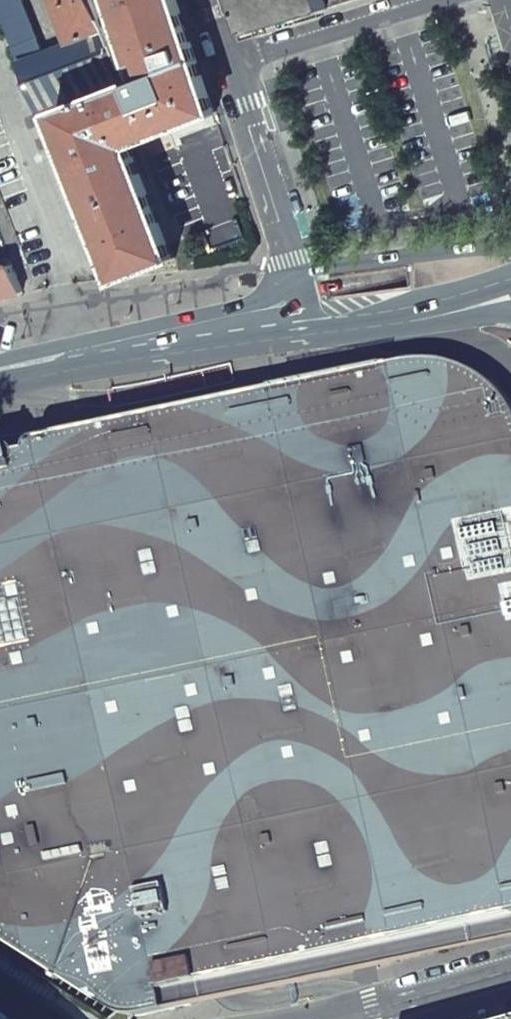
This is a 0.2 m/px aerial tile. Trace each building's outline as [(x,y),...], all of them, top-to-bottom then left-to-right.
[(12,44),(19,61),(40,53),(34,38),(37,37),(23,0),(0,0),(0,13),(12,44)] [(71,41),(105,28),(94,0),(55,0),(71,41)] [(105,28),(126,83),(60,108),(125,276),(177,256),(134,144),(216,111),(180,0),(94,0),(105,28)] [(246,5),(255,31),(358,0),(244,0),(246,5)] [(40,53),(19,61),(41,115),(60,108),(126,83),(105,28),(71,41),(40,53)] [(17,267),(29,264),(0,192),(0,271),(17,267)] [(27,290),(17,267),(0,271),(0,296),(27,290)] [(441,360),(436,359),(423,359),(407,361),(0,450),(0,937),(118,1012),(122,1014),(130,1015),(140,1015),(147,1014),(510,934),(510,402),(505,394),(495,384),(480,373),(465,365),(453,362),(441,360)]
